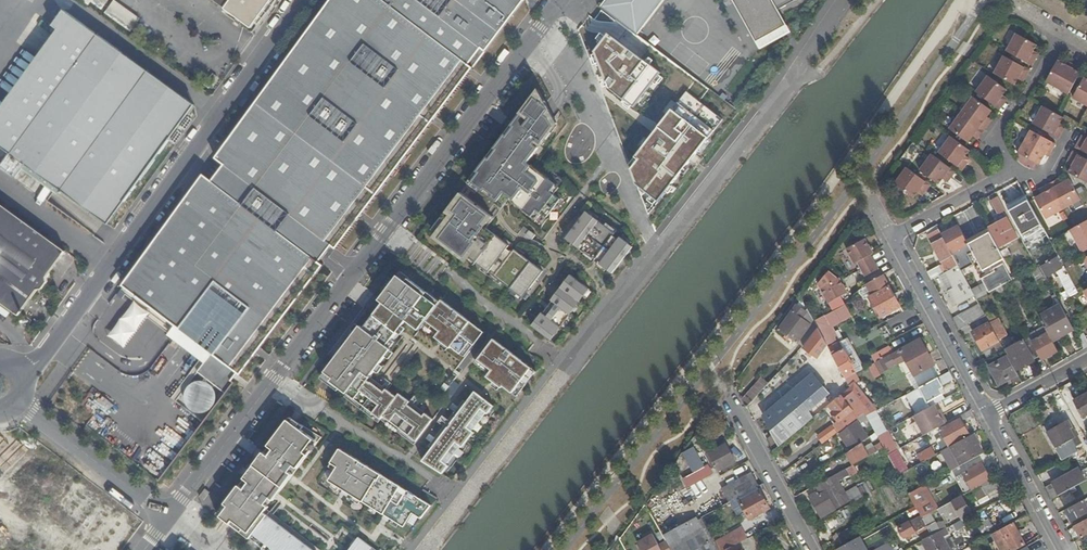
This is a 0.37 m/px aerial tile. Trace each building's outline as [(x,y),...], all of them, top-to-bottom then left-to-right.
[(123,286),(213,352),(205,370),(231,388),(525,0),(330,0),(123,286)] [(253,27),(272,0),(215,0),(253,27)] [(597,5),(622,23),(627,15),(642,27),(663,0),(600,0),(597,5)] [(756,41),(785,25),(776,10),(794,0),(733,0),(756,41)] [(0,125),(0,145),(8,151),(7,153),(11,156),(3,167),(16,177),(25,164),(109,226),(196,105),(65,11),(54,26),(60,30),(66,35),(0,125)] [(627,15),(622,23),(637,35),(642,27),(627,15)] [(66,35),(60,30),(0,112),(0,125),(66,35)] [(610,33),(596,51),(610,87),(635,107),(662,73),(610,33)] [(1017,34),(1007,52),(1032,66),(1037,58),(1032,55),(1034,52),(1037,45),(1017,34)] [(28,70),(29,71),(33,64),(16,55),(9,69),(25,77),(28,70)] [(1004,56),(994,75),(1015,86),(1019,79),(1020,75),(1026,78),(1030,70),(1004,56)] [(1068,66),(1058,61),(1046,83),(1068,96),(1083,70),(1075,66),(1073,69),(1068,66)] [(989,76),(977,93),(1000,111),(1005,104),(1001,100),(1003,96),(1007,90),(989,76)] [(1084,79),(1073,99),(1086,106),(1086,80),(1084,79)] [(539,89),(520,114),(522,116),(536,97),(545,105),(540,112),(553,122),(548,128),(552,132),(558,123),(539,89)] [(656,131),(632,169),(649,213),(724,119),(688,92),(656,131)] [(545,105),(536,97),(522,116),(520,114),(513,123),(518,127),(513,134),(508,130),(493,149),(495,150),(482,167),(480,167),(466,185),(471,189),(465,196),(461,193),(441,218),(444,221),(436,232),(434,235),(465,258),(467,255),(489,272),(491,271),(496,274),(494,276),(517,293),(523,298),(526,294),(530,297),(533,292),(530,290),(533,286),(533,285),(544,271),(515,249),(508,257),(504,254),(510,246),(485,227),(493,217),(489,214),(494,207),(497,209),(503,201),(500,199),(503,195),(533,217),(538,210),(542,213),(548,217),(561,200),(555,195),(552,192),(557,185),(528,163),(552,132),(548,128),(553,122),(540,112),(545,105)] [(973,97),(961,113),(985,131),(990,124),(985,120),(987,117),(992,111),(973,97)] [(1064,119),(1058,115),(1043,108),(1033,126),(1059,140),(1063,132),(1058,129),(1060,126),(1064,119)] [(985,131),(961,113),(949,130),(968,144),(973,137),(975,134),(980,138),(985,131)] [(518,127),(513,123),(508,130),(513,134),(518,127)] [(1018,154),(1025,158),(1040,166),(1045,156),(1048,151),(1051,153),(1056,145),(1030,131),(1018,154)] [(965,157),(970,151),(951,137),(939,154),(962,171),(967,164),(963,160),(965,157)] [(1086,140),(1085,144),(1080,141),(1075,149),(1086,155),(1086,139),(1086,140)] [(1073,153),(1069,161),(1074,164),(1072,167),(1068,173),(1086,184),(1086,160),(1073,153)] [(922,167),(928,158),(921,154),(915,163),(922,167)] [(949,179),(955,172),(932,155),(919,171),(938,185),(942,179),(945,176),(949,179)] [(925,193),(930,186),(907,168),(895,185),(913,199),(918,193),(920,190),(925,193)] [(1049,185),(1063,211),(1081,201),(1074,189),(1069,182),(1063,185),(1059,187),(1056,181),(1049,185)] [(471,189),(466,185),(461,193),(465,196),(471,189)] [(560,188),(557,185),(552,192),(555,195),(560,188)] [(1045,195),(1042,197),(1035,201),(1046,221),(1063,211),(1049,185),(1042,189),(1045,195)] [(1005,211),(998,197),(991,202),(998,215),(1005,211)] [(1026,198),(1007,208),(1024,239),(1042,230),(1026,198)] [(68,250),(0,200),(0,301),(19,315),(40,287),(44,287),(49,280),(48,276),(68,250)] [(542,213),(538,210),(533,217),(536,220),(542,213)] [(613,274),(633,247),(620,237),(618,240),(613,236),(615,233),(586,211),(582,216),(579,213),(575,218),(578,220),(575,224),(576,225),(565,238),(594,260),(601,252),(605,256),(599,264),(613,274)] [(433,230),(436,232),(444,221),(441,218),(433,230)] [(1006,219),(987,228),(998,249),(1017,239),(1006,219)] [(1069,231),(1082,253),(1086,250),(1086,221),(1073,228),(1069,231)] [(927,230),(930,236),(939,231),(936,226),(927,230)] [(942,236),(956,261),(967,255),(972,252),(959,227),(942,236)] [(927,273),(931,281),(940,276),(946,273),(958,266),(956,261),(942,236),(939,231),(930,236),(928,236),(943,264),(927,273)] [(1004,259),(998,249),(997,249),(989,234),(969,244),(973,252),(978,260),(977,260),(983,270),(989,267),(1004,259)] [(858,263),(862,270),(875,263),(871,256),(873,254),(865,239),(847,249),(855,264),(858,263)] [(956,261),(958,266),(961,270),(972,264),(967,255),(956,261)] [(1012,255),(1004,259),(1008,268),(1016,265),(1012,255)] [(1004,259),(989,267),(1000,287),(1010,282),(1014,280),(1008,268),(1004,259)] [(1076,291),(1064,269),(1064,268),(1061,269),(1056,260),(1042,268),(1047,277),(1053,274),(1056,280),(1059,279),(1065,291),(1061,293),(1065,300),(1077,293),(1076,291)] [(875,263),(862,270),(865,277),(878,270),(875,263)] [(950,293),(957,306),(975,297),(974,294),(961,270),(958,266),(946,273),(955,290),(950,293)] [(1037,267),(1036,268),(1030,271),(1035,281),(1042,276),(1037,267)] [(406,282),(408,279),(409,278),(401,272),(398,276),(406,282)] [(946,273),(940,276),(950,293),(955,290),(946,273)] [(588,288),(571,275),(551,300),(552,301),(543,313),(542,312),(532,326),(549,339),(559,326),(560,327),(570,314),(569,313),(588,288)] [(475,345),(485,332),(442,300),(438,305),(425,296),(427,293),(408,279),(406,282),(398,276),(380,300),(384,302),(407,320),(420,330),(427,321),(455,342),(451,346),(461,354),(470,342),(475,345)] [(900,308),(883,276),(865,286),(863,287),(867,295),(880,319),(900,308)] [(1018,298),(1027,294),(1018,277),(1014,280),(1010,282),(1018,298)] [(848,294),(839,278),(821,289),(829,304),(848,294)] [(867,295),(863,287),(858,292),(861,299),(867,295)] [(975,297),(977,300),(988,294),(985,288),(974,294),(975,297)] [(523,298),(517,293),(514,296),(521,301),(523,298)] [(957,306),(962,314),(979,304),(977,300),(975,297),(957,306)] [(808,311),(802,299),(778,331),(797,344),(811,325),(806,321),(807,318),(804,316),(808,311)] [(109,335),(125,347),(151,312),(135,300),(109,335)] [(384,302),(374,315),(398,332),(407,320),(384,302)] [(1039,317),(1060,305),(1059,304),(1059,303),(1038,315),(1039,317)] [(952,319),(958,330),(977,320),(985,315),(979,304),(962,314),(952,319)] [(832,328),(852,317),(846,305),(836,310),(814,322),(818,330),(820,334),(832,328)] [(1052,341),(1073,329),(1065,314),(1060,305),(1039,317),(1044,327),(1052,341)] [(811,325),(797,344),(802,348),(818,330),(814,322),(808,311),(804,316),(807,318),(806,321),(811,325)] [(366,374),(398,332),(374,315),(326,378),(381,419),(384,416),(417,441),(433,420),(425,414),(423,416),(408,405),(410,402),(399,394),(397,397),(386,389),(384,392),(371,383),(368,381),(370,378),(366,374)] [(977,320),(981,328),(989,323),(985,315),(977,320)] [(989,323),(996,335),(1003,331),(997,319),(989,323)] [(972,332),(986,358),(1003,349),(996,335),(989,323),(981,328),(972,332)] [(1042,360),(1057,351),(1052,341),(1044,327),(1029,335),(1022,338),(1024,341),(1034,359),(1040,356),(1042,360)] [(844,350),(832,328),(820,334),(827,346),(829,350),(845,380),(854,375),(864,369),(851,346),(844,350)] [(1019,331),(1022,338),(1029,335),(1025,328),(1019,331)] [(827,346),(820,334),(818,330),(804,349),(817,359),(827,346)] [(1086,347),(1086,344),(1082,334),(1077,337),(1084,349),(1086,347)] [(526,385),(537,371),(494,339),(478,360),(506,381),(503,385),(512,393),(522,381),(526,385)] [(905,372),(931,358),(921,341),(885,360),(888,366),(889,369),(897,364),(897,365),(900,364),(905,372)] [(1017,370),(1034,361),(1034,359),(1024,341),(1006,350),(1017,370)] [(893,353),(890,348),(872,358),(875,363),(884,359),(893,353)] [(1003,349),(986,358),(988,361),(1005,352),(1003,349)] [(935,366),(931,358),(905,372),(907,377),(908,376),(913,373),(915,377),(934,367),(935,366)] [(1001,383),(1017,375),(1008,358),(993,367),(1001,383)] [(884,359),(875,363),(874,364),(878,371),(888,366),(885,360),(884,359)] [(915,377),(913,373),(908,376),(915,390),(940,377),(934,367),(915,377)] [(999,384),(1001,383),(993,367),(991,368),(999,384)] [(955,381),(950,372),(938,379),(942,387),(955,381)] [(761,416),(772,436),(766,440),(773,452),(829,406),(850,388),(845,380),(829,394),(810,375),(805,381),(761,416)] [(858,383),(854,375),(845,380),(850,388),(855,385),(858,383)] [(942,387),(938,379),(906,396),(917,416),(937,404),(945,400),(942,396),(943,395),(940,390),(943,388),(942,387)] [(743,401),(748,406),(765,387),(760,383),(743,401)] [(847,427),(855,422),(864,415),(866,417),(878,411),(875,404),(871,406),(855,385),(850,388),(829,406),(835,413),(833,414),(840,422),(841,421),(847,427)] [(488,414),(494,406),(475,392),(469,400),(471,402),(460,417),(457,415),(442,436),(444,438),(432,453),(430,452),(423,461),(442,475),(449,466),(447,464),(461,446),(463,448),(474,432),(472,431),(486,413),(488,414)] [(1074,401),(1083,417),(1086,415),(1086,395),(1074,401)] [(900,399),(895,402),(889,405),(895,415),(906,409),(900,399)] [(937,404),(917,416),(914,417),(925,436),(948,424),(937,404)] [(973,416),(971,411),(959,417),(960,419),(962,422),(973,416)] [(883,435),(887,432),(876,413),(867,418),(870,424),(875,434),(877,438),(883,435)] [(840,436),(851,451),(862,444),(868,439),(858,426),(863,422),(866,426),(870,424),(867,418),(866,417),(864,415),(855,422),(856,424),(840,436)] [(273,460),(293,475),(322,438),(291,418),(266,450),(275,456),(273,460)] [(909,418),(898,425),(904,436),(915,429),(909,418)] [(964,427),(962,422),(960,419),(940,430),(949,447),(969,436),(966,430),(964,427)] [(1066,422),(1047,432),(1056,450),(1071,442),(1074,448),(1082,443),(1074,430),(1072,431),(1066,422)] [(815,438),(821,446),(837,435),(831,426),(815,438)] [(877,438),(882,447),(888,445),(883,435),(877,438)] [(915,450),(925,441),(920,435),(910,444),(915,450)] [(983,454),(972,435),(940,453),(951,472),(983,454)] [(846,455),(853,466),(883,450),(880,445),(866,452),(862,444),(851,451),(846,455)] [(932,445),(917,454),(922,462),(937,453),(932,445)] [(725,446),(708,455),(716,471),(733,461),(725,446)] [(413,513),(422,518),(432,505),(341,449),(332,463),(339,467),(330,481),(404,527),(413,513)] [(703,468),(692,449),(683,454),(693,473),(703,468)] [(288,482),(293,475),(273,460),(275,456),(266,450),(259,459),(288,482)] [(254,466),(284,488),(288,482),(259,459),(254,466)] [(930,471),(925,461),(913,468),(898,477),(899,479),(903,485),(930,471)] [(898,477),(913,468),(909,462),(894,470),(898,477)] [(971,490),(991,480),(982,465),(971,471),(969,468),(966,470),(968,472),(963,475),(971,490)] [(244,478),(270,498),(274,501),(284,488),(254,466),(244,478)] [(853,466),(814,488),(817,493),(808,498),(821,520),(850,503),(838,483),(848,477),(849,478),(857,474),(853,466)] [(1084,481),(1078,469),(1052,483),(1053,484),(1045,488),(1051,500),(1084,481)] [(729,503),(758,487),(751,475),(722,490),(729,503)] [(265,549),(313,549),(261,510),(270,498),(244,478),(218,514),(265,549)] [(1001,488),(995,478),(981,486),(986,495),(1001,488)] [(938,510),(925,486),(909,495),(915,508),(916,509),(917,508),(923,518),(938,510)] [(749,520),(769,509),(759,492),(739,503),(749,520)] [(962,520),(972,515),(962,497),(942,509),(949,523),(960,517),(962,520)] [(1065,510),(1072,521),(1086,513),(1086,509),(1083,500),(1065,510)] [(931,537),(940,532),(933,520),(937,518),(934,512),(922,520),(931,537)] [(696,516),(662,535),(666,541),(670,549),(703,530),(698,521),(702,519),(701,518),(698,519),(696,516)] [(926,540),(931,537),(922,520),(920,518),(910,524),(909,523),(898,529),(904,539),(921,530),(926,540)] [(702,519),(698,521),(703,530),(670,549),(719,549),(718,549),(702,519)] [(962,520),(940,532),(931,537),(938,549),(949,549),(945,542),(941,535),(948,531),(950,534),(965,526),(962,520)] [(1082,538),(1086,535),(1086,520),(1076,526),(1082,538)] [(1013,523),(992,535),(1001,549),(1015,549),(1025,545),(1013,523)] [(726,547),(748,537),(743,526),(721,536),(726,547)] [(666,541),(658,546),(650,533),(642,538),(643,541),(637,544),(640,549),(670,549),(666,541)] [(844,540),(841,534),(832,539),(835,544),(844,540)] [(931,537),(926,540),(922,542),(927,549),(938,549),(931,537)] [(360,538),(350,549),(376,549),(360,538)] [(860,538),(837,549),(867,549),(860,538)] [(951,538),(945,542),(949,549),(956,547),(951,538)]
